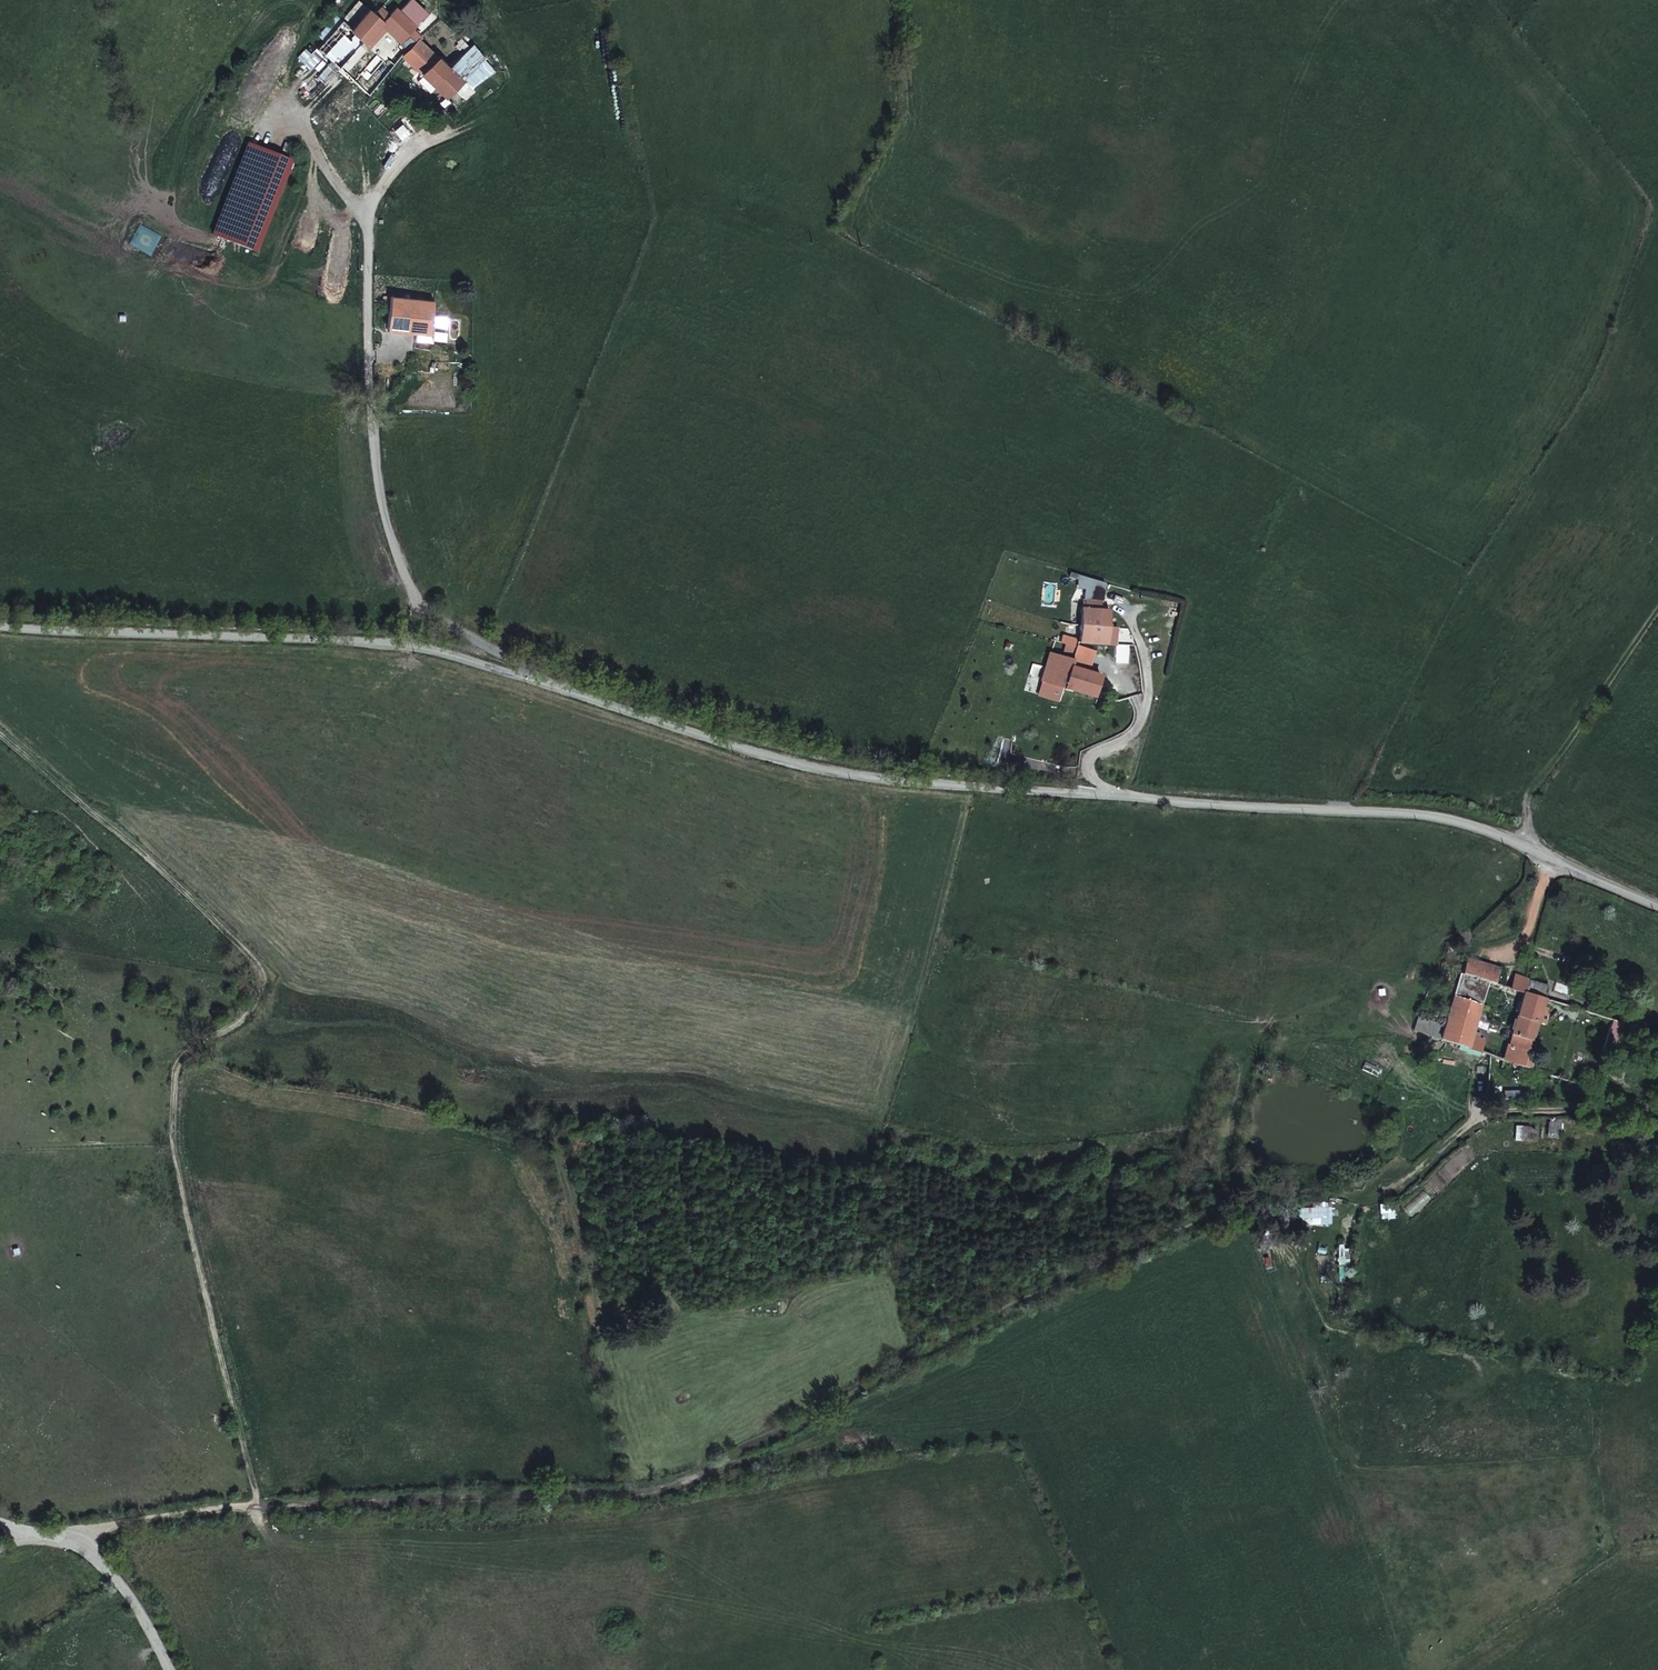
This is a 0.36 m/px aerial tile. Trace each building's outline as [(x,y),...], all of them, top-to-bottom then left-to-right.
[(403,54),(445,95),(462,79),(410,30),(415,24),(396,7),(387,17),(382,12),(378,17),(370,10),(354,28),(367,39),(370,35),(382,21),(387,25),(402,39),(403,44),(408,48),(403,54)] [(374,38),(387,25),(382,21),(370,35),(374,38)] [(317,46),(304,62),(312,68),(325,53),(317,46)] [(340,67),(333,61),(320,75),(327,82),(340,67)] [(258,253),(292,162),(251,147),(217,237),(258,253)] [(434,297),(392,294),(390,321),(419,323),(419,328),(432,329),(434,297)] [(1075,639),(1073,645),(1089,646),(1089,639),(1110,640),(1111,600),(1099,600),(1099,603),(1095,603),(1095,607),(1080,607),(1079,639),(1075,639)] [(1041,679),(1094,694),(1103,662),(1094,659),(1092,669),(1070,663),(1072,657),(1049,651),(1041,679)] [(1022,723),(1031,725),(1034,715),(1025,713),(1022,723)] [(1465,954),(1460,969),(1487,978),(1495,980),(1499,966),(1465,954)] [(1454,991),(1480,1000),(1487,978),(1460,969),(1454,991)] [(1526,1054),(1545,996),(1547,989),(1532,984),(1533,979),(1513,973),(1509,985),(1519,989),(1507,1028),(1509,1029),(1506,1040),(1504,1039),(1499,1055),(1531,1066),(1534,1057),(1526,1054)] [(1439,1037),(1463,1045),(1479,1049),(1483,1036),(1469,1032),(1480,1000),(1454,991),(1443,1025),(1440,1036),(1439,1037)] [(1411,1027),(1440,1036),(1443,1025),(1414,1016),(1411,1027)] [(1614,1020),(1610,1037),(1618,1040),(1623,1023),(1614,1020)]
